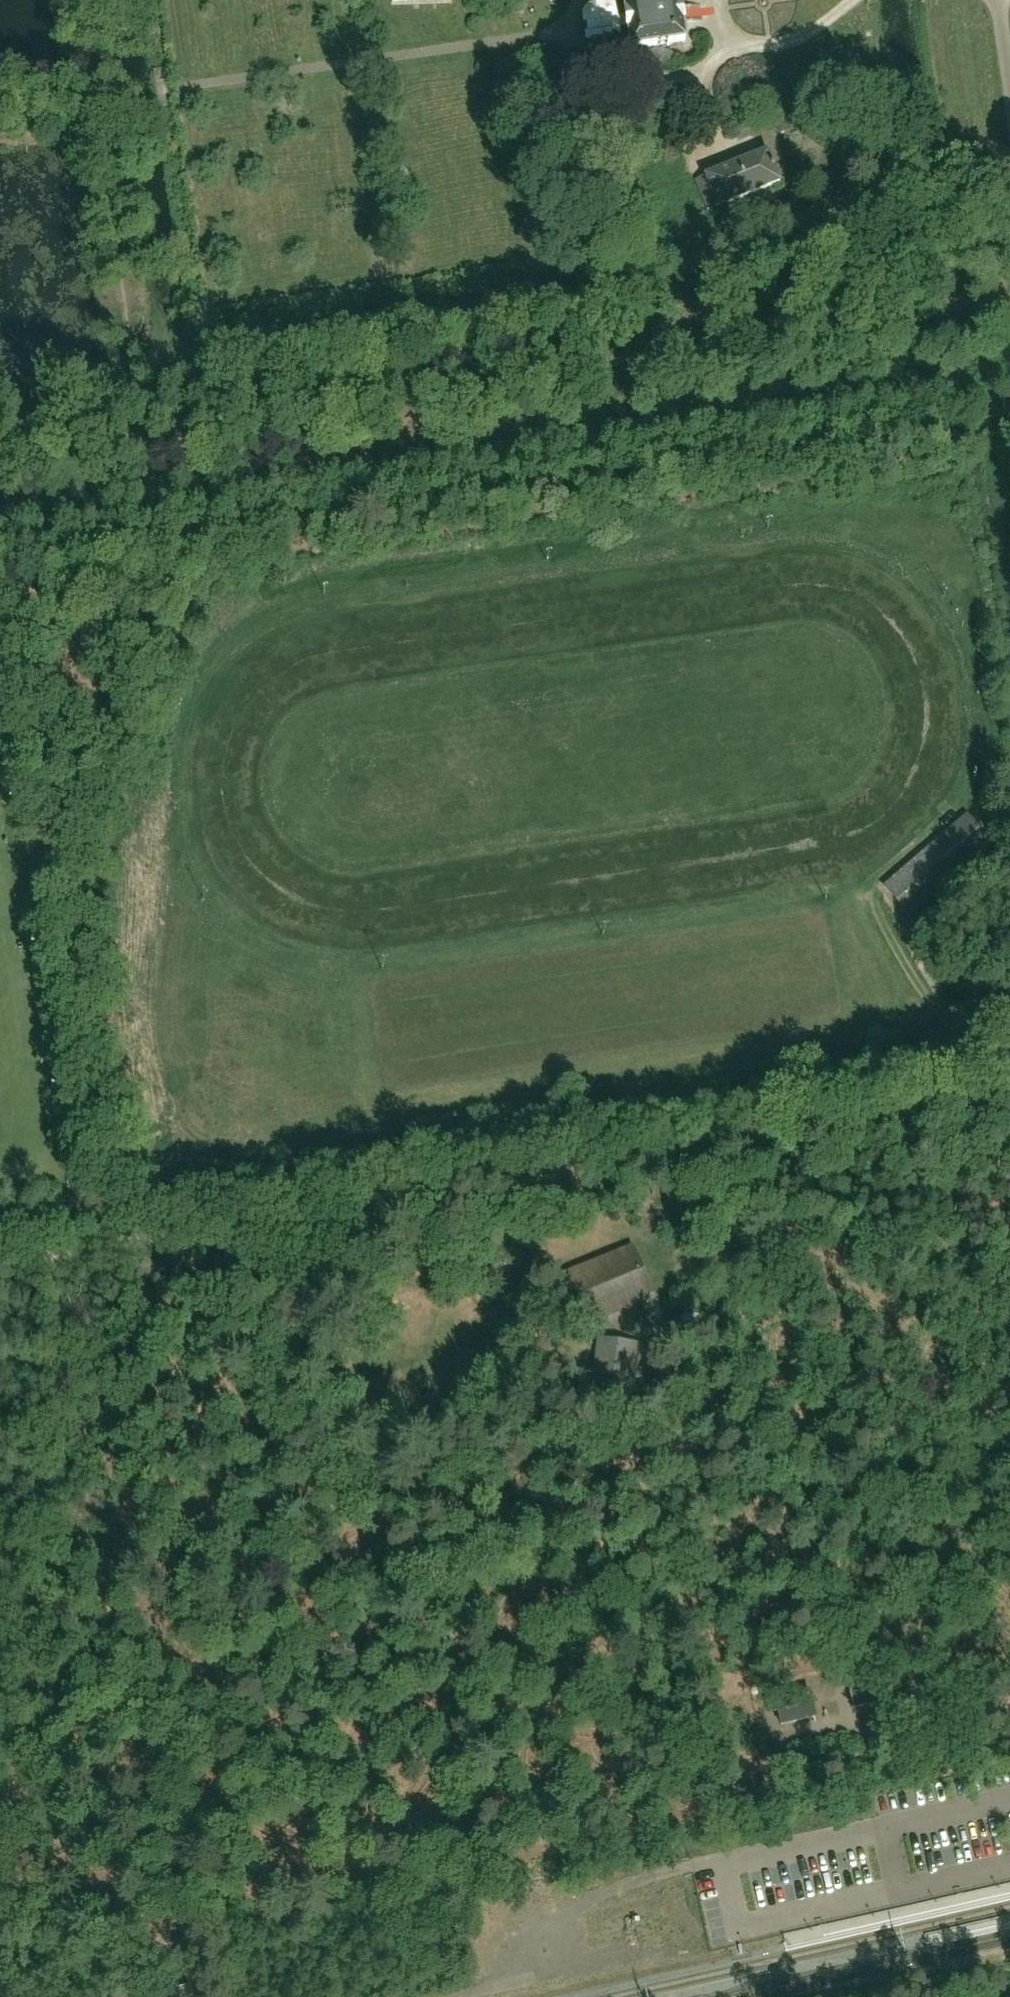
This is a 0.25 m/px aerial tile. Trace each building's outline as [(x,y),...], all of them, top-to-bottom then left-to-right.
[(680,0),(622,0),(625,20),(627,31),(627,34),(628,34),(631,50),(686,42),(685,35),(682,16),(680,0)] [(621,32),(627,31),(625,20),(620,21),(617,4),(590,7),(586,11),(583,17),(584,26),(587,26),(588,35),(585,35),(586,45),(591,50),(596,53),(624,49),(621,32)] [(708,213),(718,209),(781,183),(768,151),(695,181),(708,213)] [(909,916),(955,876),(992,845),(967,817),(885,888),(909,916)] [(566,1275),(585,1324),(650,1298),(631,1250),(566,1275)] [(647,1344),(597,1337),(588,1405),(630,1410),(634,1377),(643,1378),(647,1344)] [(847,1682),(854,1710),(891,1701),(884,1674),(847,1682)] [(810,1692),(774,1699),(779,1727),(816,1719),(810,1692)] [(1009,1950),(1009,1938),(985,1946),(989,1957),(1009,1950)] [(158,1994),(159,1996),(194,1996),(191,1985),(158,1994)]
